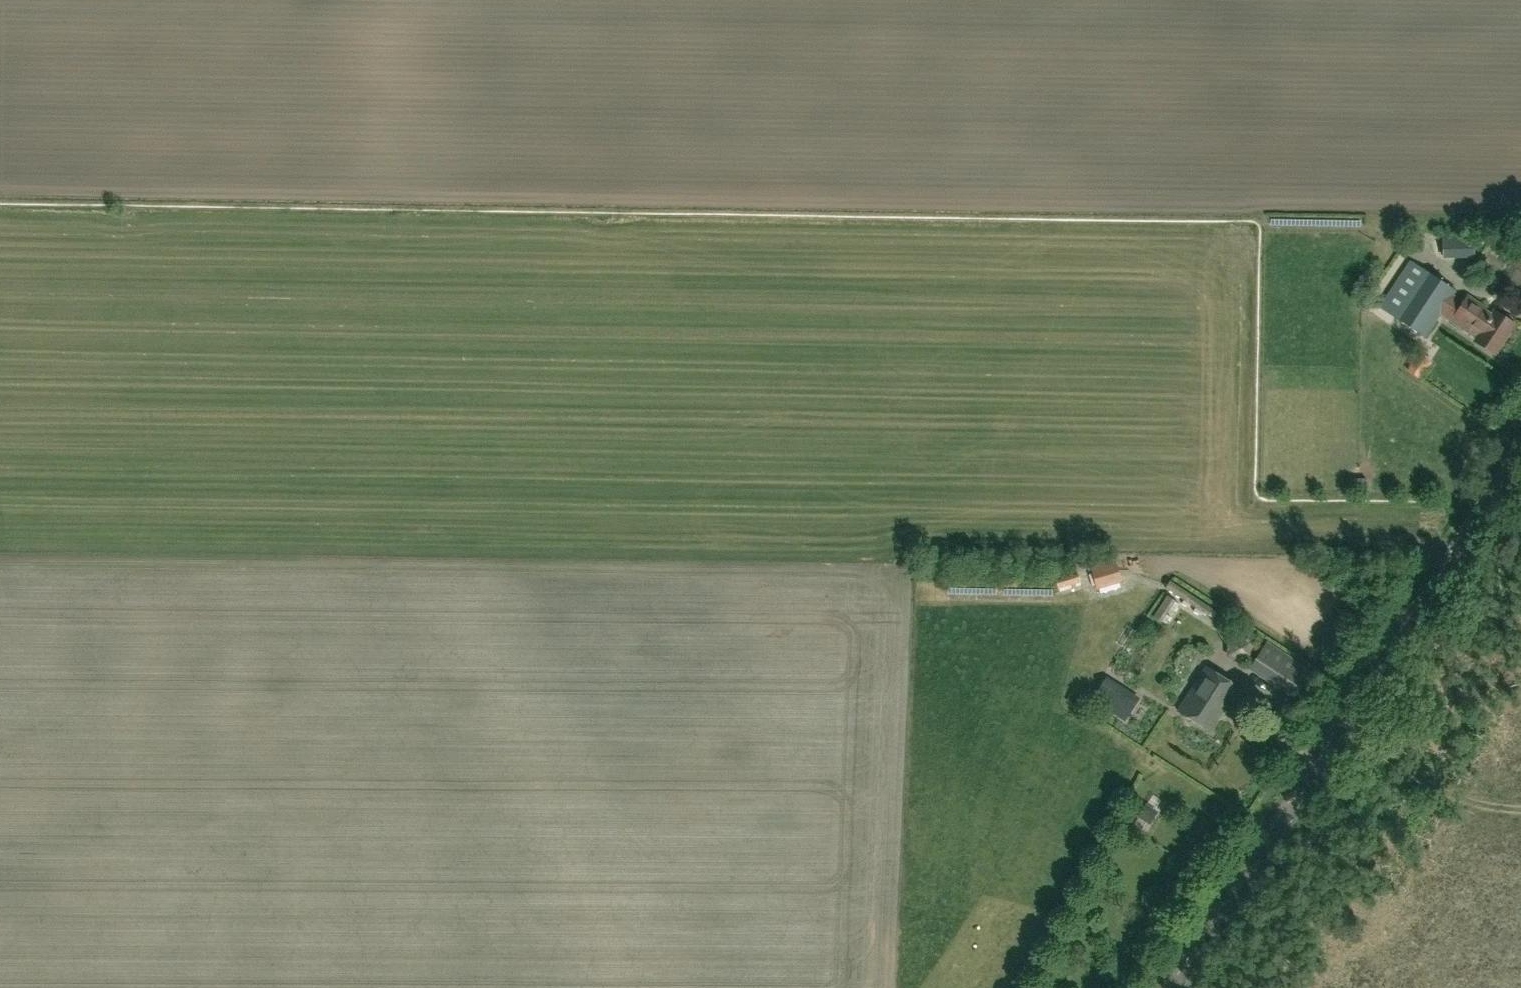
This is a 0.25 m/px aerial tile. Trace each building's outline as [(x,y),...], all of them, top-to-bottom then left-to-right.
[(1492,316),(1484,310),(1486,307),(1467,294),(1462,301),(1453,294),(1455,291),(1410,262),(1379,309),(1424,339),(1440,314),(1478,340),(1480,336),(1498,348),(1513,325),(1494,312),(1492,316)] [(1419,379),(1431,362),(1419,354),(1408,371),(1419,379)] [(1114,563),(1092,569),(1097,587),(1119,581),(1114,563)] [(1054,583),(1056,591),(1079,583),(1077,576),(1054,583)] [(1166,599),(1152,620),(1161,626),(1175,605),(1166,599)] [(1295,697),(1311,674),(1267,645),(1251,668),(1295,697)] [(1212,734),(1240,691),(1206,669),(1178,712),(1212,734)] [(1102,685),(1091,702),(1108,713),(1119,696),(1102,685)] [(1309,691),(1304,699),(1309,703),(1314,694),(1309,691)]
